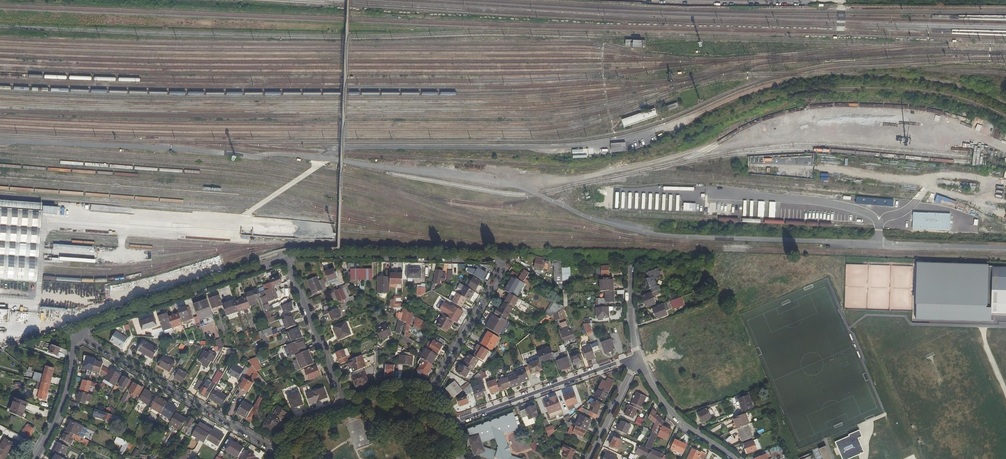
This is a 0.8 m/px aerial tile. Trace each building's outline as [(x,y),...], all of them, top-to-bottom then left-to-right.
[(675,103),(662,108),(664,112),(677,108),(675,103)] [(653,109),(621,120),(623,127),(656,116),(653,109)] [(911,136),(934,136),(934,128),(911,127),(911,136)] [(622,193),(622,209),(632,209),(632,193),(622,193)] [(0,201),(0,279),(39,282),(44,204),(0,201)] [(684,203),(684,211),(696,211),(696,204),(684,203)] [(948,214),(922,212),(921,224),(948,225),(948,214)] [(544,258),(536,257),(534,269),(544,271),(545,264),(549,265),(549,262),(545,261),(545,262),(543,262),(544,258)] [(917,264),(916,318),(994,321),(994,315),(1005,315),(1005,267),(992,267),(991,308),(988,308),(989,266),(917,264)] [(608,266),(597,267),(598,276),(608,276),(608,266)] [(333,268),(325,271),(328,280),(337,277),(333,268)] [(377,274),(376,292),(389,293),(389,268),(385,268),(385,274),(377,274)] [(470,269),(468,269),(467,272),(483,281),(488,274),(478,268),(477,270),(475,270),(470,269)] [(350,279),(360,279),(360,269),(350,269),(350,279)] [(360,269),(360,279),(371,280),(371,270),(360,269)] [(417,278),(420,278),(421,269),(407,269),(407,278),(411,278),(417,278)] [(436,269),(434,279),(439,280),(444,281),(446,273),(443,273),(443,271),(436,269)] [(657,269),(646,273),(649,281),(645,282),(647,290),(650,289),(656,287),(654,280),(660,277),(657,269)] [(525,282),(524,283),(531,288),(532,288),(535,284),(526,279),(529,275),(524,272),(519,279),(525,282)] [(271,280),(273,287),(282,284),(279,277),(271,280)] [(480,282),(473,277),(468,285),(476,290),(480,282)] [(509,293),(518,298),(525,285),(512,277),(504,290),(509,293)] [(323,294),(327,292),(322,279),(317,280),(316,278),(307,281),(310,292),(311,292),(315,290),(316,292),(321,290),(323,294)] [(612,278),(599,279),(600,291),(613,291),(612,278)] [(474,292),(459,283),(457,287),(462,290),(459,294),(466,298),(470,300),(474,292)] [(322,307),(324,311),(354,299),(353,295),(349,297),(344,284),(330,290),(335,302),(322,307)] [(360,286),(359,293),(364,293),(364,296),(367,299),(367,286),(360,286)] [(417,287),(416,298),(424,293),(425,287),(417,287)] [(277,298),(274,288),(267,291),(269,296),(261,299),(266,313),(270,311),(271,310),(268,302),(277,298)] [(247,295),(248,301),(258,298),(255,290),(246,293),(247,295)] [(459,294),(456,293),(451,301),(461,307),(466,298),(459,294)] [(518,298),(509,293),(504,302),(512,306),(513,307),(518,298)] [(613,293),(604,293),(604,299),(598,299),(598,305),(604,305),(604,302),(613,302),(613,293)] [(651,294),(646,295),(646,297),(644,297),(645,302),(644,302),(645,307),(655,304),(651,294)] [(235,301),(239,311),(250,307),(250,306),(248,301),(247,295),(240,298),(240,299),(235,301)] [(219,296),(210,299),(213,309),(223,306),(219,296)] [(390,306),(401,306),(401,298),(395,298),(395,299),(390,299),(390,306)] [(671,301),(657,306),(657,307),(653,309),(656,319),(667,316),(666,312),(678,307),(677,305),(681,304),(679,298),(677,299),(671,301)] [(196,303),(203,321),(216,317),(213,309),(210,299),(196,303)] [(223,305),(228,318),(231,316),(231,315),(239,312),(239,311),(235,301),(232,303),(231,301),(226,303),(227,304),(223,305)] [(563,306),(553,301),(545,314),(551,317),(564,307),(563,306)] [(497,308),(494,313),(498,315),(506,320),(507,318),(506,317),(512,306),(504,302),(499,309),(497,308)] [(282,307),(284,315),(293,311),(290,304),(282,307)] [(180,309),(182,317),(185,316),(192,314),(190,307),(187,308),(187,307),(180,309)] [(462,312),(453,307),(448,315),(458,320),(462,312)] [(608,308),(596,308),(596,319),(609,318),(608,308)] [(9,322),(9,310),(0,310),(0,321),(9,322)] [(337,310),(328,313),(331,320),(340,317),(337,310)] [(270,311),(266,313),(270,323),(276,321),(274,316),(272,316),(270,311)] [(408,311),(405,323),(406,323),(407,324),(408,320),(412,321),(414,313),(408,311)] [(159,316),(164,330),(173,327),(169,316),(168,313),(159,316)] [(174,315),(169,316),(173,327),(174,328),(183,325),(180,315),(174,317),(174,315)] [(295,325),(291,315),(283,318),(279,319),(281,324),(284,323),(287,329),(295,325)] [(454,321),(442,315),(436,326),(446,332),(448,328),(449,329),(454,321)] [(506,320),(498,315),(497,318),(491,315),(485,326),(498,334),(506,320)] [(158,326),(155,316),(151,318),(151,319),(147,320),(147,319),(141,321),(144,330),(149,328),(150,329),(158,326)] [(425,323),(416,317),(414,322),(416,323),(414,326),(421,330),(425,323)] [(401,335),(405,323),(401,320),(396,334),(401,335)] [(572,339),(574,338),(571,329),(569,330),(566,320),(560,322),(563,331),(561,332),(564,341),(571,338),(572,339)] [(350,335),(345,322),(333,327),(335,331),(336,331),(340,339),(350,335)] [(271,327),(259,332),(260,335),(261,339),(263,339),(273,335),(272,330),(271,327)] [(387,327),(377,332),(380,339),(391,335),(387,327)] [(287,333),(291,342),(302,338),(298,328),(287,333)] [(117,331),(112,341),(124,348),(130,338),(117,331)] [(263,339),(264,342),(280,335),(279,332),(273,335),(263,339)] [(498,338),(488,332),(483,338),(482,338),(479,343),(491,350),(498,338)] [(218,339),(217,333),(208,336),(211,343),(216,341),(215,339),(218,339)] [(409,338),(405,336),(402,340),(412,346),(415,342),(409,338)] [(609,338),(599,342),(604,353),(614,350),(609,338)] [(288,345),(291,354),(307,348),(304,339),(288,345)] [(144,341),(139,350),(153,359),(159,350),(144,341)] [(434,341),(429,349),(436,354),(441,345),(434,341)] [(590,344),(590,345),(593,353),(599,350),(596,342),(590,344)] [(58,355),(61,347),(53,344),(50,352),(58,355)] [(488,351),(478,345),(476,349),(478,351),(475,356),(482,360),(482,359),(483,359),(488,351)] [(593,353),(590,345),(581,348),(585,360),(590,359),(591,360),(595,358),(593,353)] [(236,356),(238,350),(223,346),(221,352),(236,356)] [(242,347),(238,349),(248,360),(253,358),(249,350),(246,352),(242,347)] [(539,359),(540,363),(554,358),(552,353),(550,347),(536,352),(539,359)] [(425,348),(420,357),(431,364),(437,355),(425,348)] [(213,361),(216,356),(205,350),(199,360),(203,362),(204,363),(207,358),(212,360),(213,361)] [(308,350),(296,355),(298,360),(301,369),(314,364),(308,350)] [(335,353),(340,364),(346,362),(352,359),(350,355),(349,356),(345,357),(342,350),(335,353)] [(478,359),(468,353),(466,358),(467,359),(465,362),(466,362),(464,365),(470,369),(472,370),(478,359)] [(573,354),(569,355),(572,364),(581,361),(578,353),(573,355),(573,354)] [(399,356),(399,364),(411,365),(412,354),(405,354),(404,357),(399,356)] [(352,359),(346,362),(348,367),(350,366),(353,372),(357,370),(366,367),(361,355),(355,358),(352,359)] [(382,381),(392,381),(393,355),(390,357),(390,365),(383,365),(382,381)] [(165,356),(159,365),(170,371),(175,362),(165,356)] [(431,364),(420,357),(417,363),(419,364),(416,369),(426,375),(432,365),(431,364)] [(557,360),(561,370),(564,369),(565,371),(570,369),(569,367),(570,367),(566,357),(557,360)] [(540,363),(539,359),(527,364),(531,374),(543,369),(540,363)] [(104,362),(97,360),(94,370),(93,371),(101,374),(104,362)] [(464,365),(461,363),(456,371),(465,377),(470,369),(464,365)] [(238,380),(241,382),(246,374),(250,368),(246,365),(243,370),(233,364),(228,373),(239,379),(238,380)] [(45,373),(53,375),(55,367),(47,365),(45,373)] [(258,376),(259,373),(257,371),(251,365),(250,368),(246,374),(249,375),(252,370),(253,371),(255,373),(253,378),(253,379),(254,379),(255,380),(258,376)] [(305,371),(308,380),(319,375),(316,367),(305,371)] [(508,377),(511,386),(512,387),(521,384),(520,382),(529,379),(524,367),(516,370),(516,372),(507,375),(508,377)] [(105,379),(115,386),(122,375),(112,368),(111,370),(106,377),(105,379)] [(188,374),(180,370),(176,377),(183,382),(188,374)] [(363,371),(351,376),(356,387),(368,382),(363,371)] [(39,380),(51,383),(53,375),(45,373),(39,372),(37,379),(39,380)] [(259,373),(258,376),(266,386),(267,383),(259,373)] [(131,381),(124,377),(121,382),(122,382),(120,385),(126,389),(127,386),(128,385),(128,386),(131,381)] [(496,383),(499,390),(500,392),(503,391),(503,389),(507,388),(511,386),(508,377),(499,380),(500,381),(496,383)] [(208,379),(206,378),(203,384),(199,390),(201,391),(203,386),(208,379)] [(240,386),(249,391),(253,383),(252,382),(245,378),(240,386)] [(476,379),(470,384),(471,387),(479,384),(477,378),(476,379)] [(602,380),(598,387),(608,392),(611,384),(611,383),(613,380),(607,378),(605,381),(602,380)] [(208,379),(203,386),(208,388),(209,386),(213,388),(215,385),(211,383),(213,381),(208,379)] [(496,383),(495,379),(487,382),(491,393),(499,390),(496,383)] [(39,380),(37,388),(49,391),(51,383),(39,380)] [(446,388),(454,397),(462,391),(454,381),(446,388)] [(134,382),(129,391),(132,393),(135,394),(138,396),(143,388),(134,382)] [(471,387),(470,384),(464,389),(463,390),(466,394),(470,392),(468,389),(471,387)] [(209,396),(213,388),(209,386),(208,388),(203,386),(201,391),(200,391),(204,394),(206,395),(209,396)] [(215,387),(210,397),(223,405),(228,395),(215,387)] [(594,395),(590,397),(591,397),(598,401),(600,397),(604,399),(608,392),(598,387),(594,395)] [(47,399),(49,391),(37,388),(36,388),(34,394),(39,396),(39,397),(47,399)] [(308,394),(311,403),(327,397),(323,388),(308,394)] [(152,392),(146,389),(141,397),(144,399),(143,401),(149,405),(154,395),(151,394),(152,392)] [(474,393),(476,401),(487,397),(485,389),(480,391),(481,395),(480,395),(479,392),(474,393)] [(86,403),(89,393),(82,390),(80,396),(79,395),(77,401),(86,403)] [(577,403),(573,392),(563,395),(567,406),(577,403)] [(636,392),(631,405),(640,409),(644,400),(646,401),(648,397),(636,392)] [(294,395),(288,397),(292,408),(303,404),(299,393),(294,395)] [(308,394),(306,395),(310,404),(327,397),(311,403),(308,394)] [(162,412),(168,401),(163,399),(163,400),(160,399),(161,397),(157,395),(153,403),(152,404),(158,407),(157,409),(162,412)] [(262,396),(260,395),(257,400),(255,403),(253,407),(248,416),(246,418),(246,419),(251,422),(264,399),(262,397),(262,396)] [(749,395),(739,399),(743,411),(753,407),(749,395)] [(465,396),(457,399),(458,404),(459,403),(460,406),(468,403),(465,396)] [(561,408),(557,396),(550,399),(551,400),(544,402),(548,413),(561,408)] [(30,402),(16,397),(11,412),(22,417),(27,405),(29,405),(30,402)] [(581,407),(577,410),(595,418),(597,414),(596,414),(601,403),(595,400),(595,401),(592,400),(589,406),(591,407),(589,411),(581,407)] [(248,416),(253,407),(243,401),(237,412),(246,418),(248,416)] [(178,407),(168,402),(164,410),(167,412),(166,412),(172,416),(174,412),(175,413),(178,407)] [(152,404),(150,408),(160,415),(162,412),(157,409),(158,407),(152,404)] [(631,405),(629,404),(624,414),(633,417),(636,409),(641,412),(642,410),(640,409),(631,405)] [(284,420),(288,412),(283,409),(284,408),(279,405),(275,414),(283,418),(284,420)] [(534,406),(521,410),(524,417),(527,415),(529,419),(538,416),(534,406)] [(705,409),(698,413),(702,422),(711,418),(710,418),(714,416),(710,407),(706,409),(705,409)] [(112,420),(114,415),(113,414),(96,408),(93,416),(103,419),(103,417),(112,420)] [(511,430),(521,427),(516,411),(470,427),(473,434),(475,433),(476,435),(470,436),(471,437),(470,437),(470,441),(470,443),(470,445),(469,446),(474,445),(477,454),(481,452),(482,454),(495,458),(496,455),(504,458),(527,458),(514,455),(513,452),(514,449),(512,444),(510,444),(506,432),(504,428),(508,426),(511,430)] [(170,423),(181,429),(187,419),(176,413),(170,423)] [(270,414),(264,425),(273,430),(280,419),(270,414)] [(733,418),(737,429),(746,425),(749,424),(745,414),(733,418)] [(580,415),(575,425),(586,430),(591,420),(580,415)] [(634,423),(641,426),(644,418),(638,415),(634,423)] [(182,432),(191,437),(199,425),(194,422),(196,418),(191,416),(182,432)] [(72,420),(67,430),(79,435),(84,426),(72,420)] [(621,420),(617,429),(626,434),(630,425),(621,420)] [(653,431),(657,433),(661,425),(662,424),(660,423),(660,422),(656,420),(652,427),(654,428),(653,431)] [(23,436),(30,439),(36,428),(27,424),(25,427),(24,427),(23,430),(25,432),(23,436)] [(546,427),(548,435),(556,433),(553,425),(546,427)] [(586,430),(575,425),(574,429),(575,430),(573,434),(578,436),(577,437),(582,439),(586,431),(586,430)] [(657,433),(657,435),(665,439),(670,429),(661,425),(657,433)] [(736,429),(741,442),(751,438),(746,425),(737,429),(736,429)] [(642,426),(637,438),(640,439),(643,434),(644,434),(646,428),(642,426)] [(194,437),(207,445),(210,441),(213,435),(200,428),(194,437)] [(61,437),(60,440),(62,442),(72,446),(75,439),(82,442),(84,438),(79,435),(67,430),(66,429),(62,437),(61,437)] [(657,435),(657,433),(653,431),(645,447),(650,449),(657,435)] [(835,441),(843,458),(850,458),(865,453),(859,438),(863,436),(861,431),(835,441)] [(213,435),(210,441),(221,447),(226,439),(215,432),(213,435)] [(118,436),(116,441),(123,444),(124,443),(125,444),(124,446),(127,447),(130,442),(121,438),(118,436)] [(622,440),(614,436),(610,445),(618,449),(622,440)] [(5,438),(0,446),(0,458),(6,458),(14,445),(15,443),(5,438)] [(674,439),(669,448),(676,451),(675,453),(681,456),(686,445),(674,439)] [(757,439),(744,445),(747,454),(761,448),(757,439)] [(228,440),(223,449),(237,457),(242,448),(228,440)] [(63,457),(69,446),(59,442),(54,452),(56,453),(58,454),(63,457)] [(563,443),(560,449),(564,451),(562,456),(568,458),(571,458),(575,449),(563,443)] [(645,447),(639,444),(636,451),(642,454),(644,455),(645,455),(647,456),(650,449),(645,447)] [(819,449),(823,458),(832,458),(826,445),(819,449)] [(174,454),(178,456),(183,448),(179,446),(174,454)] [(650,449),(647,456),(647,457),(652,458),(665,458),(666,456),(650,449)] [(687,458),(688,458),(703,458),(705,454),(700,451),(700,452),(692,449),(687,458)] [(247,451),(242,458),(254,458),(253,458),(255,456),(247,451)]
